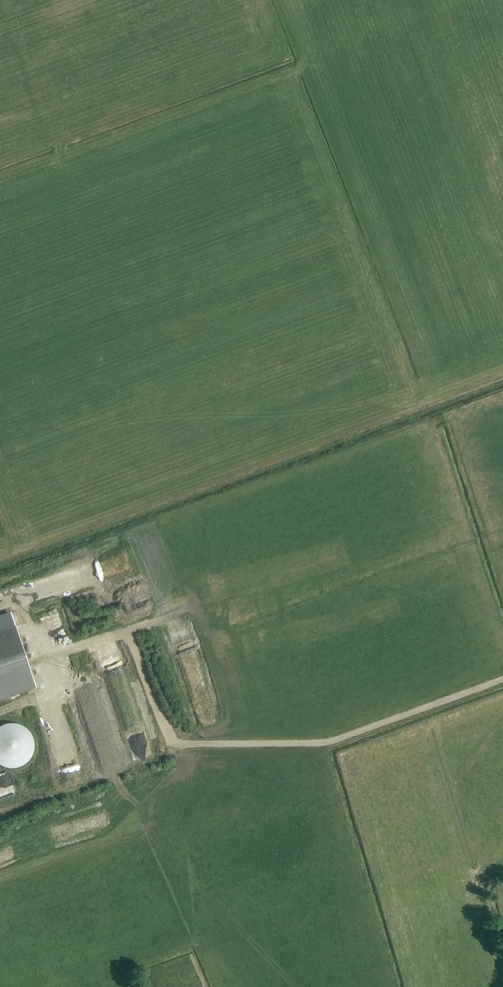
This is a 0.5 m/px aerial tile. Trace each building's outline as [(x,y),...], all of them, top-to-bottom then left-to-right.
[(0,631),(0,701),(36,689),(16,626),(0,631)] [(12,724),(9,724),(7,725),(6,725),(4,725),(3,726),(1,727),(0,727),(0,766),(1,766),(3,767),(5,768),(6,768),(8,769),(10,769),(12,769),(13,769),(15,769),(16,769),(19,768),(20,767),(22,767),(23,766),(24,765),(26,764),(27,763),(28,762),(29,760),(30,759),(32,757),(32,756),(33,754),(33,753),(34,751),(34,750),(34,749),(34,747),(34,746),(34,744),(34,743),(33,741),(33,740),(33,739),(32,737),(31,735),(30,734),(29,733),(28,732),(27,730),(26,729),(24,728),(23,727),(21,726),(19,725),(18,725),(16,725),(15,724),(12,724)]
